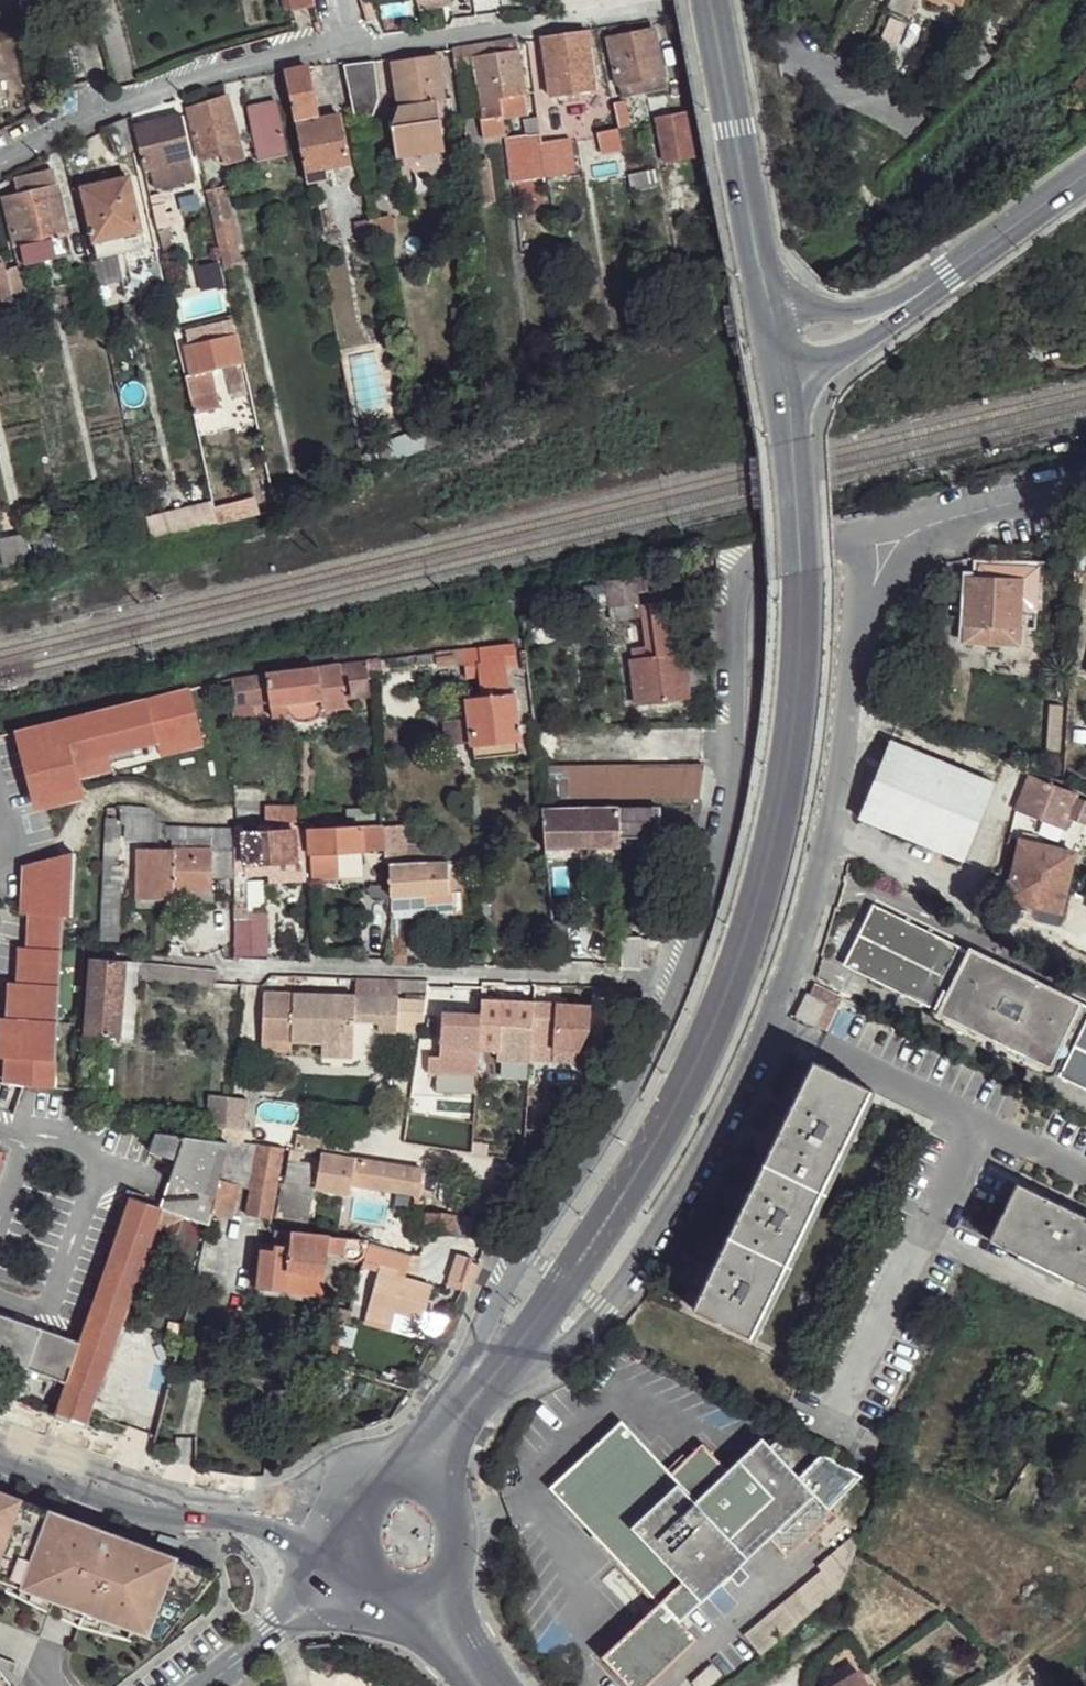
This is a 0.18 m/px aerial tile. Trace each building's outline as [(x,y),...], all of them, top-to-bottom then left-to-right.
[(314,0),(289,0),(292,13),(316,8),(314,0)] [(915,0),(890,0),(887,6),(906,16),(915,0)] [(663,74),(654,28),(630,32),(629,23),(610,26),(612,37),(608,37),(619,81),(644,77),(663,74)] [(592,73),(587,29),(543,36),(549,80),(592,73)] [(518,49),(517,40),(491,43),(493,53),(518,49)] [(493,53),(491,43),(455,49),(463,117),(474,115),(467,79),(471,79),(469,59),(475,58),(475,55),(493,53)] [(524,93),(518,49),(493,53),(499,97),(524,93)] [(499,97),(493,53),(475,55),(475,58),(484,119),(500,117),(499,97)] [(445,103),(439,56),(392,62),(398,108),(436,103),(445,103)] [(355,126),(378,121),(374,84),(379,82),(378,64),(374,65),(374,59),(341,62),(355,126)] [(1085,106),(1085,63),(1056,98),(1077,116),(1085,106)] [(314,114),(306,67),(282,71),(305,183),(325,179),(324,168),(348,162),(337,115),(299,123),(297,119),(314,114)] [(595,88),(592,73),(549,80),(551,96),(595,88)] [(666,88),(663,74),(644,77),(647,92),(666,88)] [(241,158),(227,97),(189,106),(200,155),(222,150),(223,162),(241,158)] [(285,153),(274,102),(244,108),(255,160),(285,153)] [(443,157),(436,103),(398,108),(391,128),(397,164),(443,157)] [(695,152),(687,108),(652,114),(659,157),(695,152)] [(542,141),(537,111),(520,115),(522,130),(503,133),(510,179),(545,174),(542,141)] [(632,138),(627,113),(616,116),(617,126),(621,141),(632,138)] [(192,157),(182,114),(134,126),(146,178),(150,175),(149,168),(192,157)] [(503,133),(500,117),(484,119),(484,133),(503,133)] [(131,147),(125,119),(105,128),(115,154),(131,147)] [(575,170),(570,137),(542,141),(545,174),(575,170)] [(479,155),(477,143),(466,142),(468,158),(479,155)] [(479,161),(479,155),(468,158),(470,175),(485,171),(485,160),(479,161)] [(462,183),(460,171),(453,173),(453,183),(462,183)] [(67,234),(55,172),(26,181),(17,180),(19,196),(4,197),(14,245),(67,234)] [(142,233),(129,180),(82,190),(95,244),(142,233)] [(235,242),(222,184),(206,187),(219,246),(235,242)] [(168,226),(161,194),(150,197),(159,234),(165,233),(163,228),(168,226)] [(371,221),(369,213),(364,214),(357,216),(359,224),(371,221)] [(145,248),(142,233),(95,244),(98,260),(145,248)] [(6,266),(0,268),(0,302),(14,299),(9,272),(6,266)] [(27,295),(20,271),(9,272),(14,299),(27,295)] [(241,365),(231,322),(201,329),(204,343),(185,347),(192,377),(212,372),(241,365)] [(215,382),(212,372),(192,377),(195,387),(215,382)] [(207,412),(202,389),(190,392),(195,415),(197,415),(207,412)] [(1022,578),(1024,565),(982,563),(982,575),(1022,578)] [(1038,596),(1039,566),(1024,565),(1022,578),(1022,597),(1038,596)] [(668,572),(635,576),(638,599),(640,607),(645,606),(672,601),(671,600),(668,572)] [(1022,597),(1022,578),(982,575),(970,575),(967,642),(1020,645),(1022,597)] [(635,576),(607,580),(608,582),(611,603),(611,605),(638,599),(635,576)] [(608,582),(587,585),(590,606),(611,603),(608,582)] [(690,686),(686,653),(690,652),(684,598),(671,600),(672,601),(645,606),(649,645),(634,646),(635,658),(634,659),(637,692),(690,686)] [(638,599),(611,605),(613,619),(641,614),(640,607),(638,599)] [(465,649),(436,652),(438,665),(465,661),(465,677),(479,676),(483,696),(468,697),(474,744),(519,738),(515,692),(510,692),(508,666),(517,665),(515,644),(465,649)] [(690,652),(686,653),(690,686),(709,683),(705,650),(690,652)] [(382,658),(369,660),(371,671),(383,670),(382,658)] [(369,660),(349,663),(351,680),(357,681),(370,678),(371,671),(369,660)] [(342,664),(268,674),(268,681),(270,687),(272,717),(347,704),(342,664)] [(268,674),(233,678),(235,701),(255,700),(254,689),(254,683),(268,681),(268,674)] [(268,681),(254,683),(254,689),(270,687),(268,681)] [(191,689),(22,730),(29,774),(36,773),(36,801),(83,790),(82,786),(75,762),(113,752),(159,741),(159,747),(202,736),(191,689)] [(255,700),(235,701),(237,723),(257,720),(255,700)] [(519,738),(474,744),(475,758),(520,752),(519,738)] [(963,859),(993,781),(893,741),(862,819),(963,859)] [(113,752),(75,762),(82,786),(119,776),(113,752)] [(699,766),(542,766),(547,798),(618,798),(661,799),(693,799),(699,766)] [(1078,797),(1079,792),(1031,776),(1020,808),(1067,824),(1072,815),(1085,819),(1085,800),(1078,797)] [(583,808),(544,809),(546,849),(548,848),(621,844),(620,833),(619,808),(583,808)] [(661,809),(619,808),(620,833),(661,833),(661,809)] [(293,810),(255,811),(255,812),(256,822),(291,821),(293,821),(293,810)] [(250,822),(234,823),(235,875),(247,873),(247,861),(245,831),(292,830),(291,821),(256,822),(250,822)] [(325,826),(311,827),(313,879),(338,877),(338,851),(384,848),(384,826),(384,823),(382,824),(333,825),(333,822),(325,823),(325,826)] [(396,823),(384,823),(384,848),(385,868),(389,868),(389,862),(408,861),(407,844),(398,845),(396,823)] [(188,824),(158,825),(159,838),(167,839),(168,836),(189,837),(188,824)] [(292,830),(245,831),(247,861),(294,859),(295,872),(306,871),(305,829),(292,830)] [(1061,912),(1074,851),(1020,840),(1007,900),(1028,904),(1061,912)] [(215,848),(139,846),(138,899),(182,897),(182,889),(214,890),(215,848)] [(77,853),(31,863),(28,911),(36,912),(35,946),(27,946),(25,981),(17,980),(15,1016),(7,1015),(5,1055),(13,1057),(12,1079),(56,1085),(58,1059),(65,913),(74,913),(77,853)] [(294,859),(247,861),(247,873),(295,872),(294,859)] [(462,859),(429,860),(430,893),(462,890),(462,859)] [(408,861),(389,862),(389,868),(390,895),(430,893),(429,860),(408,861)] [(122,867),(106,865),(102,939),(118,939),(122,867)] [(247,873),(235,875),(235,907),(246,907),(249,906),(247,873)] [(462,890),(430,893),(431,909),(463,908),(462,890)] [(1058,924),(1061,912),(1028,904),(1026,917),(1058,924)] [(942,1012),(969,955),(957,950),(873,907),(843,967),(927,1009),(930,1006),(942,1012)] [(400,944),(393,945),(393,957),(393,963),(401,963),(400,944)] [(1051,1070),(1050,1073),(1060,1078),(1085,1026),(1085,1008),(1082,1005),(972,953),(969,955),(942,1012),(941,1016),(1051,1070)] [(126,960),(92,957),(86,1034),(120,1036),(126,960)] [(217,968),(139,961),(137,978),(140,978),(214,985),(217,968)] [(398,978),(360,976),(359,992),(381,994),(397,994),(398,978)] [(294,991),(266,990),(264,1038),(292,1039),(294,991)] [(357,992),(294,991),(292,1039),(323,1040),(355,1040),(356,1018),(357,992)] [(359,992),(357,992),(356,1018),(380,1017),(381,994),(359,992)] [(397,994),(381,994),(380,1017),(380,1028),(399,1030),(401,994),(397,994)] [(581,1003),(484,998),(482,1012),(445,1010),(443,1046),(482,1048),(500,1049),(534,1050),(534,1037),(578,1038),(581,1003)] [(832,1033),(842,1012),(825,1002),(817,1026),(832,1033)] [(1060,1078),(1085,1091),(1085,1026),(1060,1078)] [(292,1039),(264,1038),(263,1052),(291,1052),(292,1039)] [(355,1040),(323,1040),(323,1052),(354,1052),(355,1040)] [(480,1072),(482,1048),(443,1046),(442,1070),(480,1072)] [(534,1050),(500,1049),(501,1060),(534,1061),(534,1050)] [(754,1337),(883,1097),(829,1068),(699,1309),(754,1337)] [(230,1096),(212,1094),(207,1126),(225,1129),(230,1096)] [(250,1099),(230,1096),(225,1129),(245,1131),(250,1099)] [(224,1138),(156,1129),(151,1147),(177,1157),(163,1205),(164,1206),(177,1210),(180,1201),(184,1202),(189,1196),(217,1204),(226,1180),(235,1149),(237,1140),(224,1138)] [(356,1136),(329,1132),(326,1154),(353,1158),(356,1136)] [(252,1141),(237,1140),(235,1149),(247,1152),(251,1152),(252,1141)] [(283,1146),(258,1142),(247,1211),(273,1215),(283,1146)] [(326,1154),(294,1148),(284,1200),(293,1201),(298,1177),(300,1167),(353,1176),(355,1158),(353,1158),(326,1154)] [(404,1164),(355,1158),(353,1176),(353,1183),(400,1190),(401,1184),(421,1187),(422,1168),(404,1164)] [(328,1183),(298,1177),(293,1201),(311,1204),(325,1207),(328,1183)] [(237,1183),(226,1180),(217,1204),(215,1213),(232,1219),(244,1185),(237,1183)] [(421,1187),(401,1184),(400,1190),(422,1194),(421,1187)] [(1027,1186),(999,1241),(1085,1286),(1085,1216),(1027,1186)] [(163,1205),(132,1194),(81,1339),(68,1380),(56,1413),(88,1423),(158,1224),(162,1225),(181,1217),(183,1212),(177,1210),(164,1206),(163,1205)] [(217,1204),(189,1196),(184,1202),(180,1201),(177,1210),(183,1212),(212,1224),(215,1213),(217,1204)] [(293,1201),(284,1200),(280,1220),(307,1222),(311,1204),(293,1201)] [(507,1216),(429,1210),(427,1231),(494,1236),(507,1216)] [(368,1239),(278,1229),(274,1248),(261,1248),(257,1286),(287,1290),(289,1268),(325,1274),(327,1251),(341,1252),(346,1261),(357,1262),(364,1255),(367,1244),(368,1239)] [(400,1271),(381,1266),(366,1315),(394,1322),(398,1310),(424,1317),(432,1285),(399,1276),(400,1271)] [(0,1310),(0,1355),(68,1380),(81,1339),(0,1310)] [(424,1317),(398,1310),(394,1322),(420,1329),(424,1317)] [(1085,1341),(1078,1358),(1084,1362),(1082,1369),(1085,1371),(1085,1341)] [(552,1482),(662,1599),(607,1652),(641,1685),(646,1685),(699,1634),(684,1618),(770,1535),(785,1549),(826,1504),(822,1500),(844,1476),(811,1443),(789,1465),(752,1425),(718,1458),(692,1431),(660,1463),(618,1418),(552,1482)] [(22,1500),(0,1492),(0,1557),(22,1500)] [(8,1589),(82,1625),(147,1642),(160,1646),(218,1572),(106,1532),(22,1500),(0,1557),(0,1586),(8,1589)] [(841,1589),(847,1573),(860,1539),(857,1535),(820,1566),(825,1569),(782,1605),(799,1624),(841,1589)] [(799,1624),(782,1605),(745,1635),(762,1655),(799,1624)] [(858,1673),(838,1685),(866,1685),(858,1673)]
